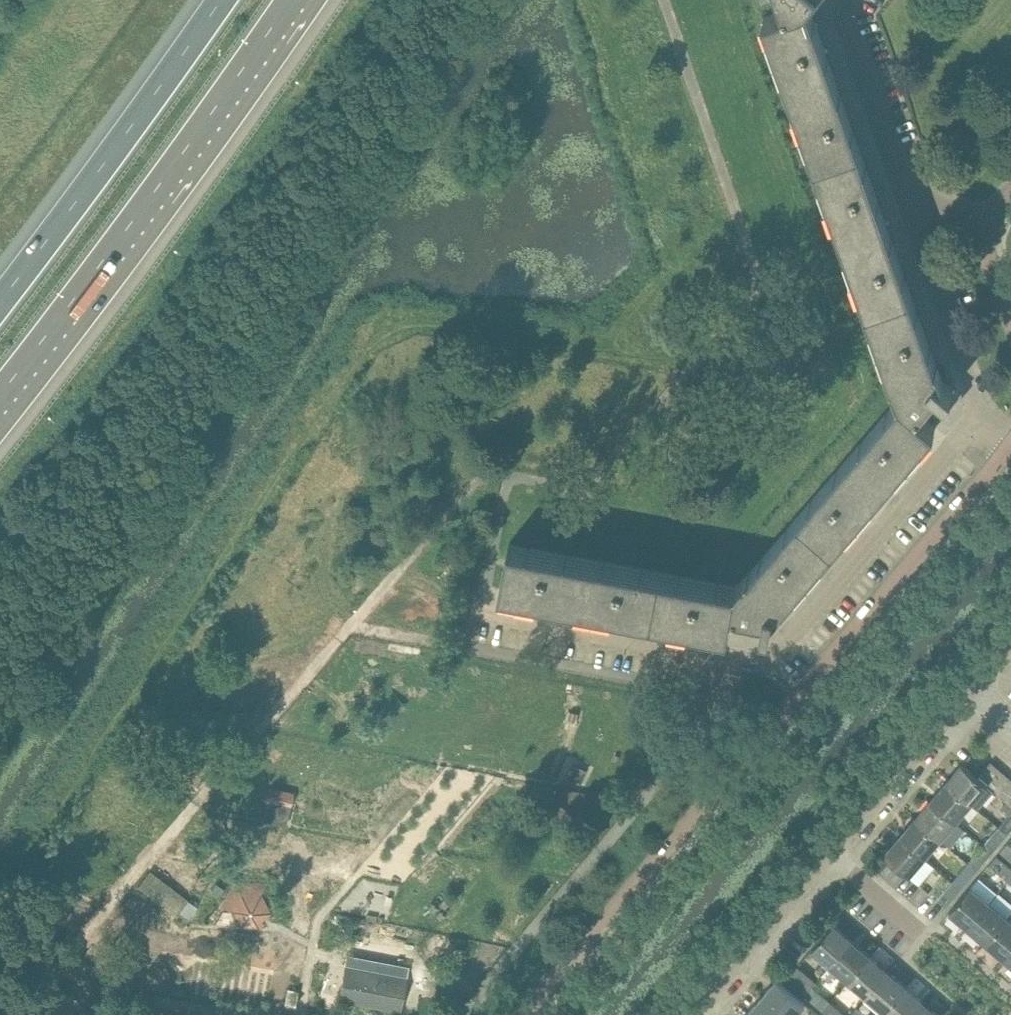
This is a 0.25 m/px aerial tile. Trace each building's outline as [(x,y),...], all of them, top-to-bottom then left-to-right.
[(809,2),(810,2),(809,1),(810,0),(782,0),(785,9),(786,10),(809,2)] [(937,363),(895,245),(809,2),(786,10),(785,9),(764,16),(892,378),(899,396),(898,397),(899,397),(918,413),(919,412),(939,388),(948,395),(954,388),(943,379),(937,377),(938,365),(938,364),(938,363),(937,363)] [(732,609),(733,610),(764,615),(762,627),(771,628),(774,614),(773,608),(784,603),(936,427),(919,412),(918,413),(899,397),(750,571),(749,571),(748,572),(737,585),(736,585),(732,609)] [(505,566),(501,589),(729,632),(733,610),(732,609),(736,585),(511,543),(511,542),(509,542),(506,559),(505,566)] [(991,761),(978,777),(987,784),(1000,769),(991,761)] [(987,784),(978,777),(962,763),(946,782),(971,803),(977,808),(993,790),(987,784)] [(574,768),(569,780),(580,785),(585,772),(574,768)] [(1000,769),(987,784),(993,790),(996,792),(1009,777),(1000,769)] [(1009,777),(996,792),(1005,800),(1010,793),(1010,779),(1009,777)] [(946,782),(931,800),(955,821),(971,803),(946,782)] [(269,786),(266,801),(290,806),(292,807),(295,792),(269,786)] [(582,810),(584,800),(563,797),(561,807),(582,810)] [(931,800),(915,818),(940,839),(955,821),(931,800)] [(999,827),(1007,834),(1010,830),(1010,812),(999,827)] [(915,818),(900,836),(924,857),(940,839),(915,818)] [(992,852),(1007,834),(999,827),(983,845),(992,852)] [(900,836),(884,854),(891,860),(919,884),(935,866),(934,865),(924,857),(900,836)] [(1010,860),(1010,846),(1008,843),(1001,851),(1010,860)] [(983,845),(968,863),(976,870),(992,852),(983,845)] [(989,865),(1008,880),(1010,876),(1010,868),(996,856),(989,865)] [(968,863),(953,881),(961,888),(976,870),(968,863)] [(174,914),(176,915),(188,899),(155,874),(149,870),(137,886),(142,889),(174,914)] [(362,879),(359,906),(392,910),(395,883),(362,879)] [(945,907),(961,888),(953,881),(937,899),(945,907)] [(235,882),(218,910),(223,910),(233,911),(240,924),(241,924),(257,926),(265,913),(257,900),(268,884),(235,882)] [(968,926),(989,902),(971,886),(950,911),(968,926)] [(968,926),(986,942),(1007,918),(1010,913),(1010,902),(998,891),(989,902),(968,926)] [(188,899),(176,915),(173,920),(182,927),(197,906),(188,899)] [(1010,950),(1010,921),(1007,918),(986,942),(1004,957),(1010,950)] [(812,948),(831,964),(851,940),(833,924),(812,948)] [(831,964),(822,974),(831,982),(840,972),(849,980),(869,955),(851,940),(831,964)] [(849,980),(867,995),(887,971),(869,955),(849,980)] [(805,994),(812,986),(816,981),(797,966),(786,979),(805,994)] [(397,1008),(403,979),(347,968),(342,997),(397,1008)] [(905,986),(887,971),(867,995),(885,1011),(905,986)] [(782,1014),(795,1014),(805,1003),(777,979),(761,998),(782,1014)] [(805,994),(823,1010),(830,1001),(812,986),(805,994)] [(890,1014),(912,1014),(923,1002),(905,986),(885,1011),(890,1014)] [(761,998),(746,1014),(782,1014),(761,998)] [(426,1012),(434,1014),(435,1014),(439,1005),(429,1001),(426,1012)] [(823,1010),(829,1014),(846,1014),(830,1001),(823,1010)] [(923,1002),(912,1014),(939,1014),(923,1002)]
